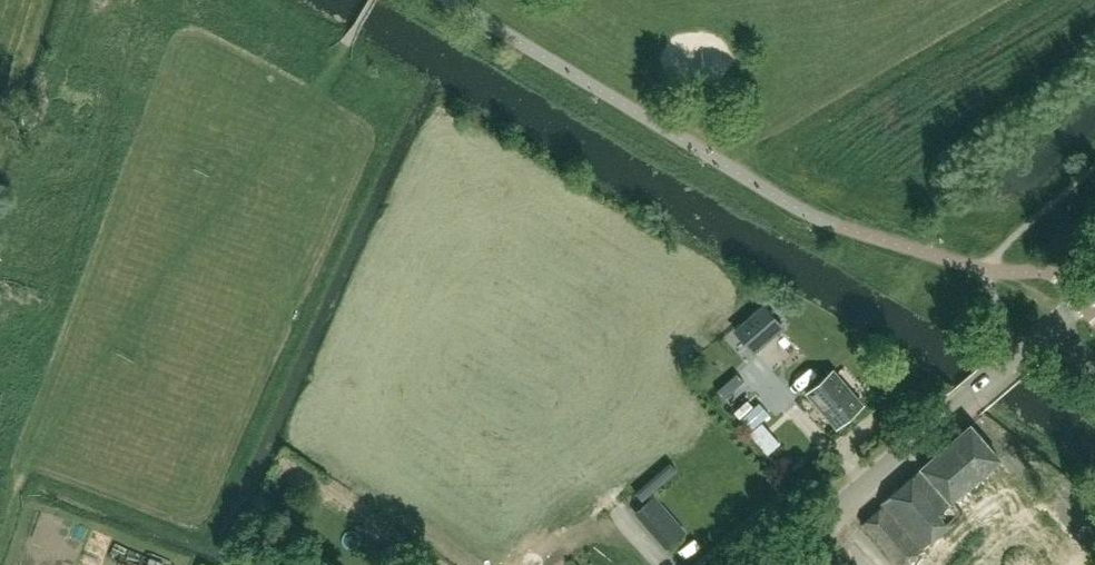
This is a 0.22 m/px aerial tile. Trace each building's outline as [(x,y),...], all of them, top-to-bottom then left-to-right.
[(763,306),(736,329),(753,348),(755,351),(782,328),(779,324),(763,306)] [(836,427),(862,404),(833,371),(844,361),(823,337),(806,352),(805,351),(802,354),(803,355),(786,370),(807,394),(836,427)] [(759,402),(739,419),(749,431),(762,421),(769,414),(759,402)] [(749,431),(749,432),(767,454),(781,443),(762,421),(749,431)] [(1046,508),(1042,512),(998,462),(1000,460),(970,425),(922,468),(881,505),(882,507),(862,524),(898,564),(1066,564),(1083,550),(1046,508)] [(634,519),(667,553),(684,536),(651,502),(634,519)]
